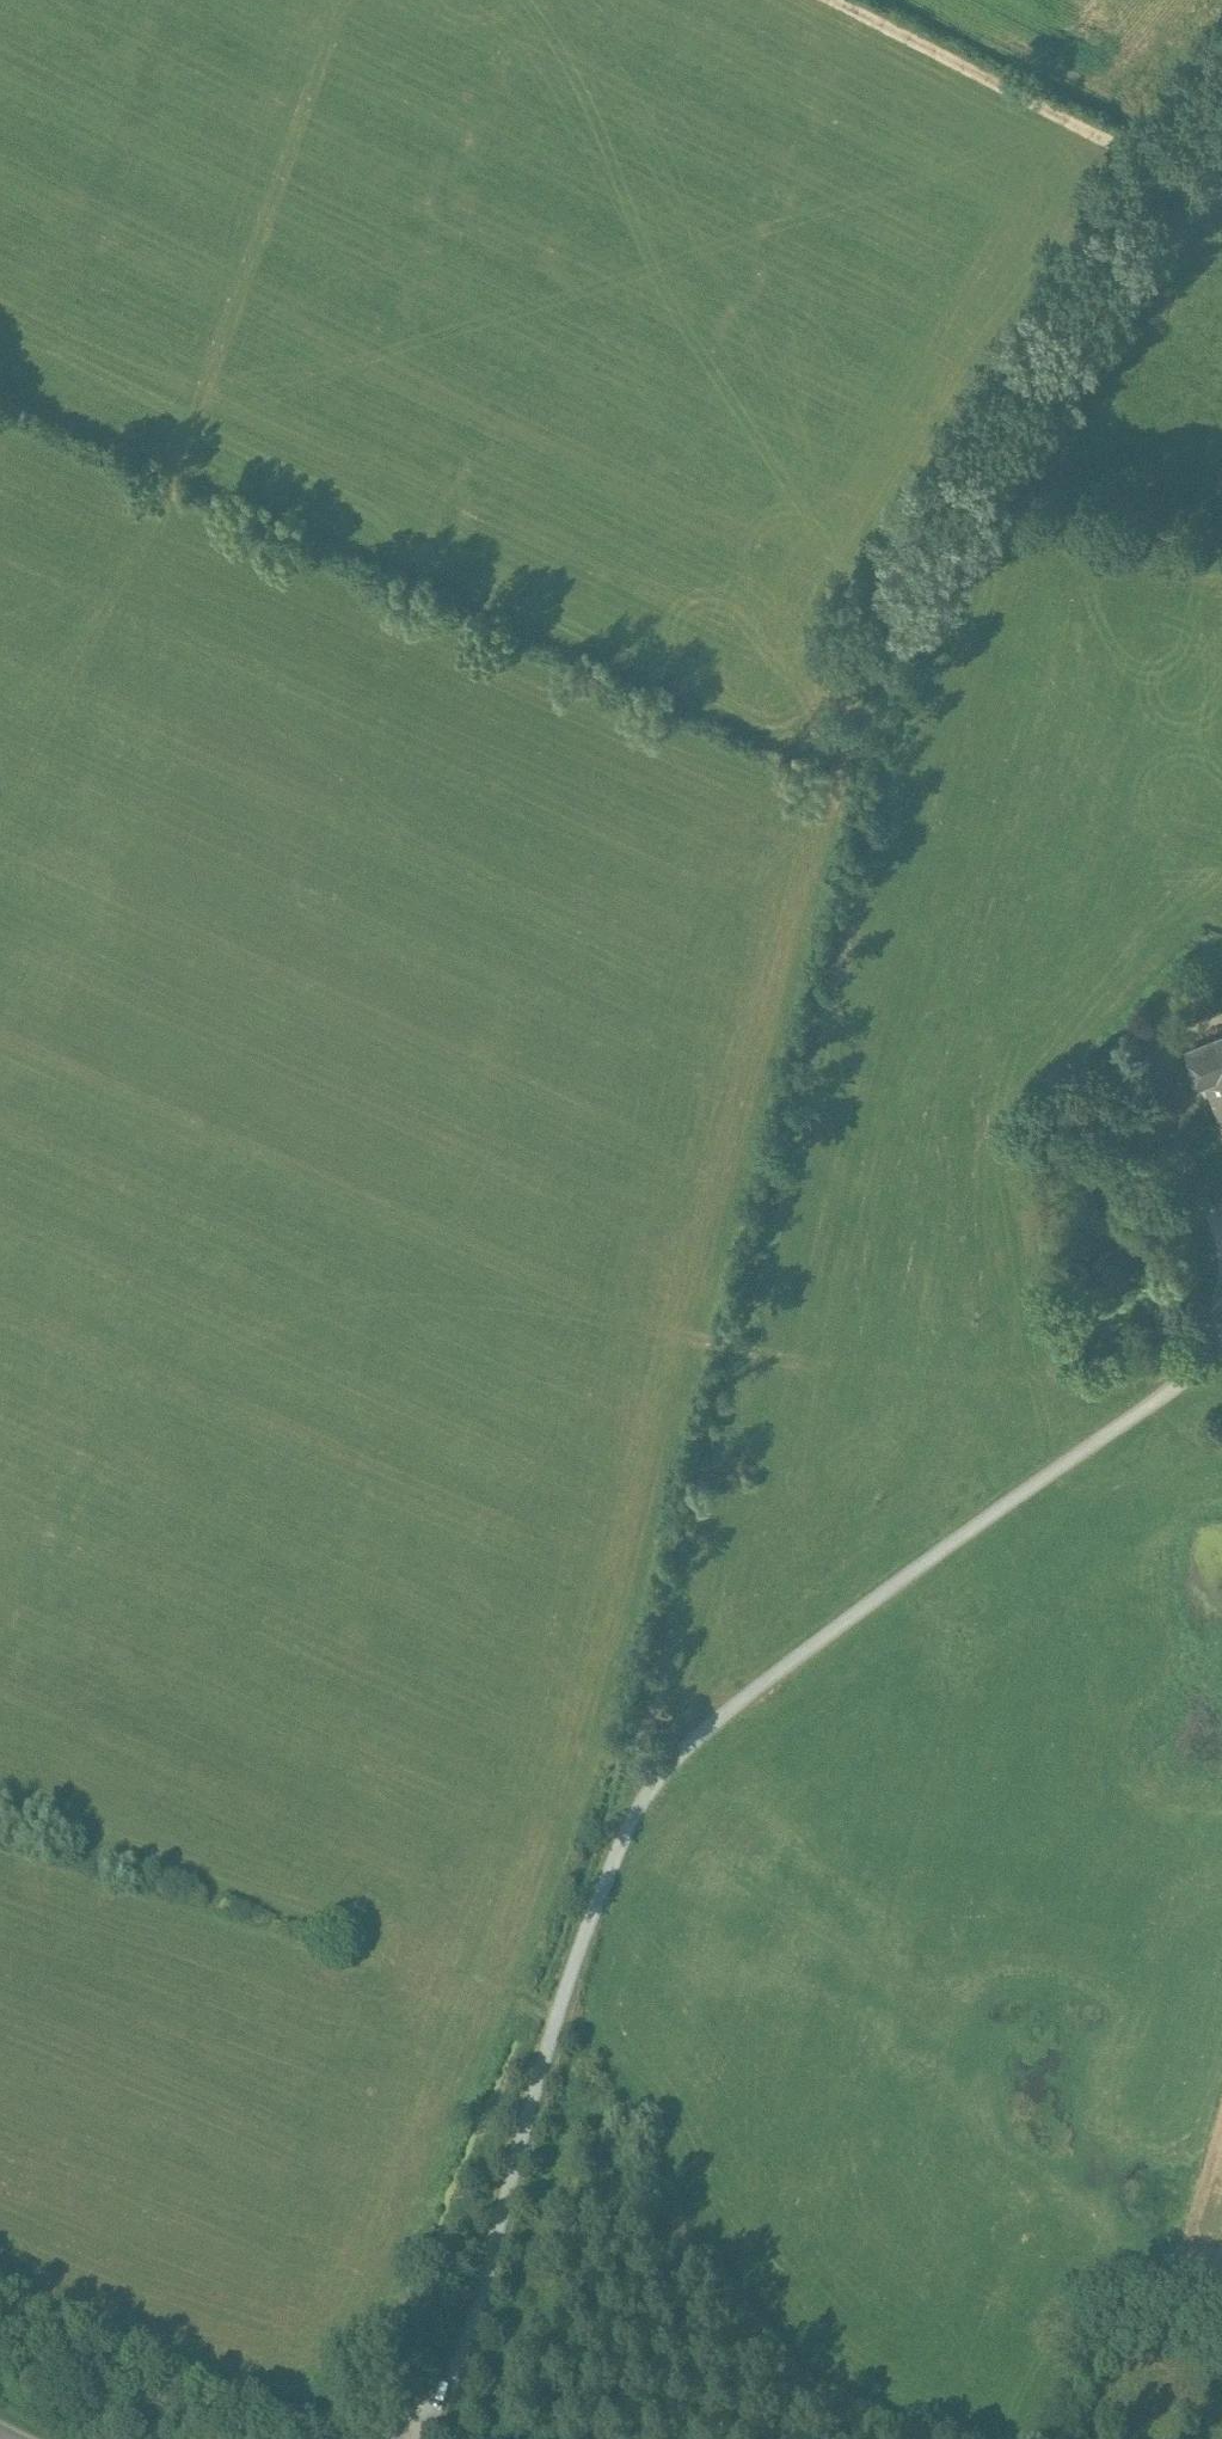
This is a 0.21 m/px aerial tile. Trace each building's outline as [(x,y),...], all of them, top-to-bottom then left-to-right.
[(1187,1044),(1201,1080),(1207,1078),(1213,1094),(1221,1090),(1221,1031),(1187,1044)] [(1213,1094),(1221,1117),(1221,1090),(1213,1094)]
